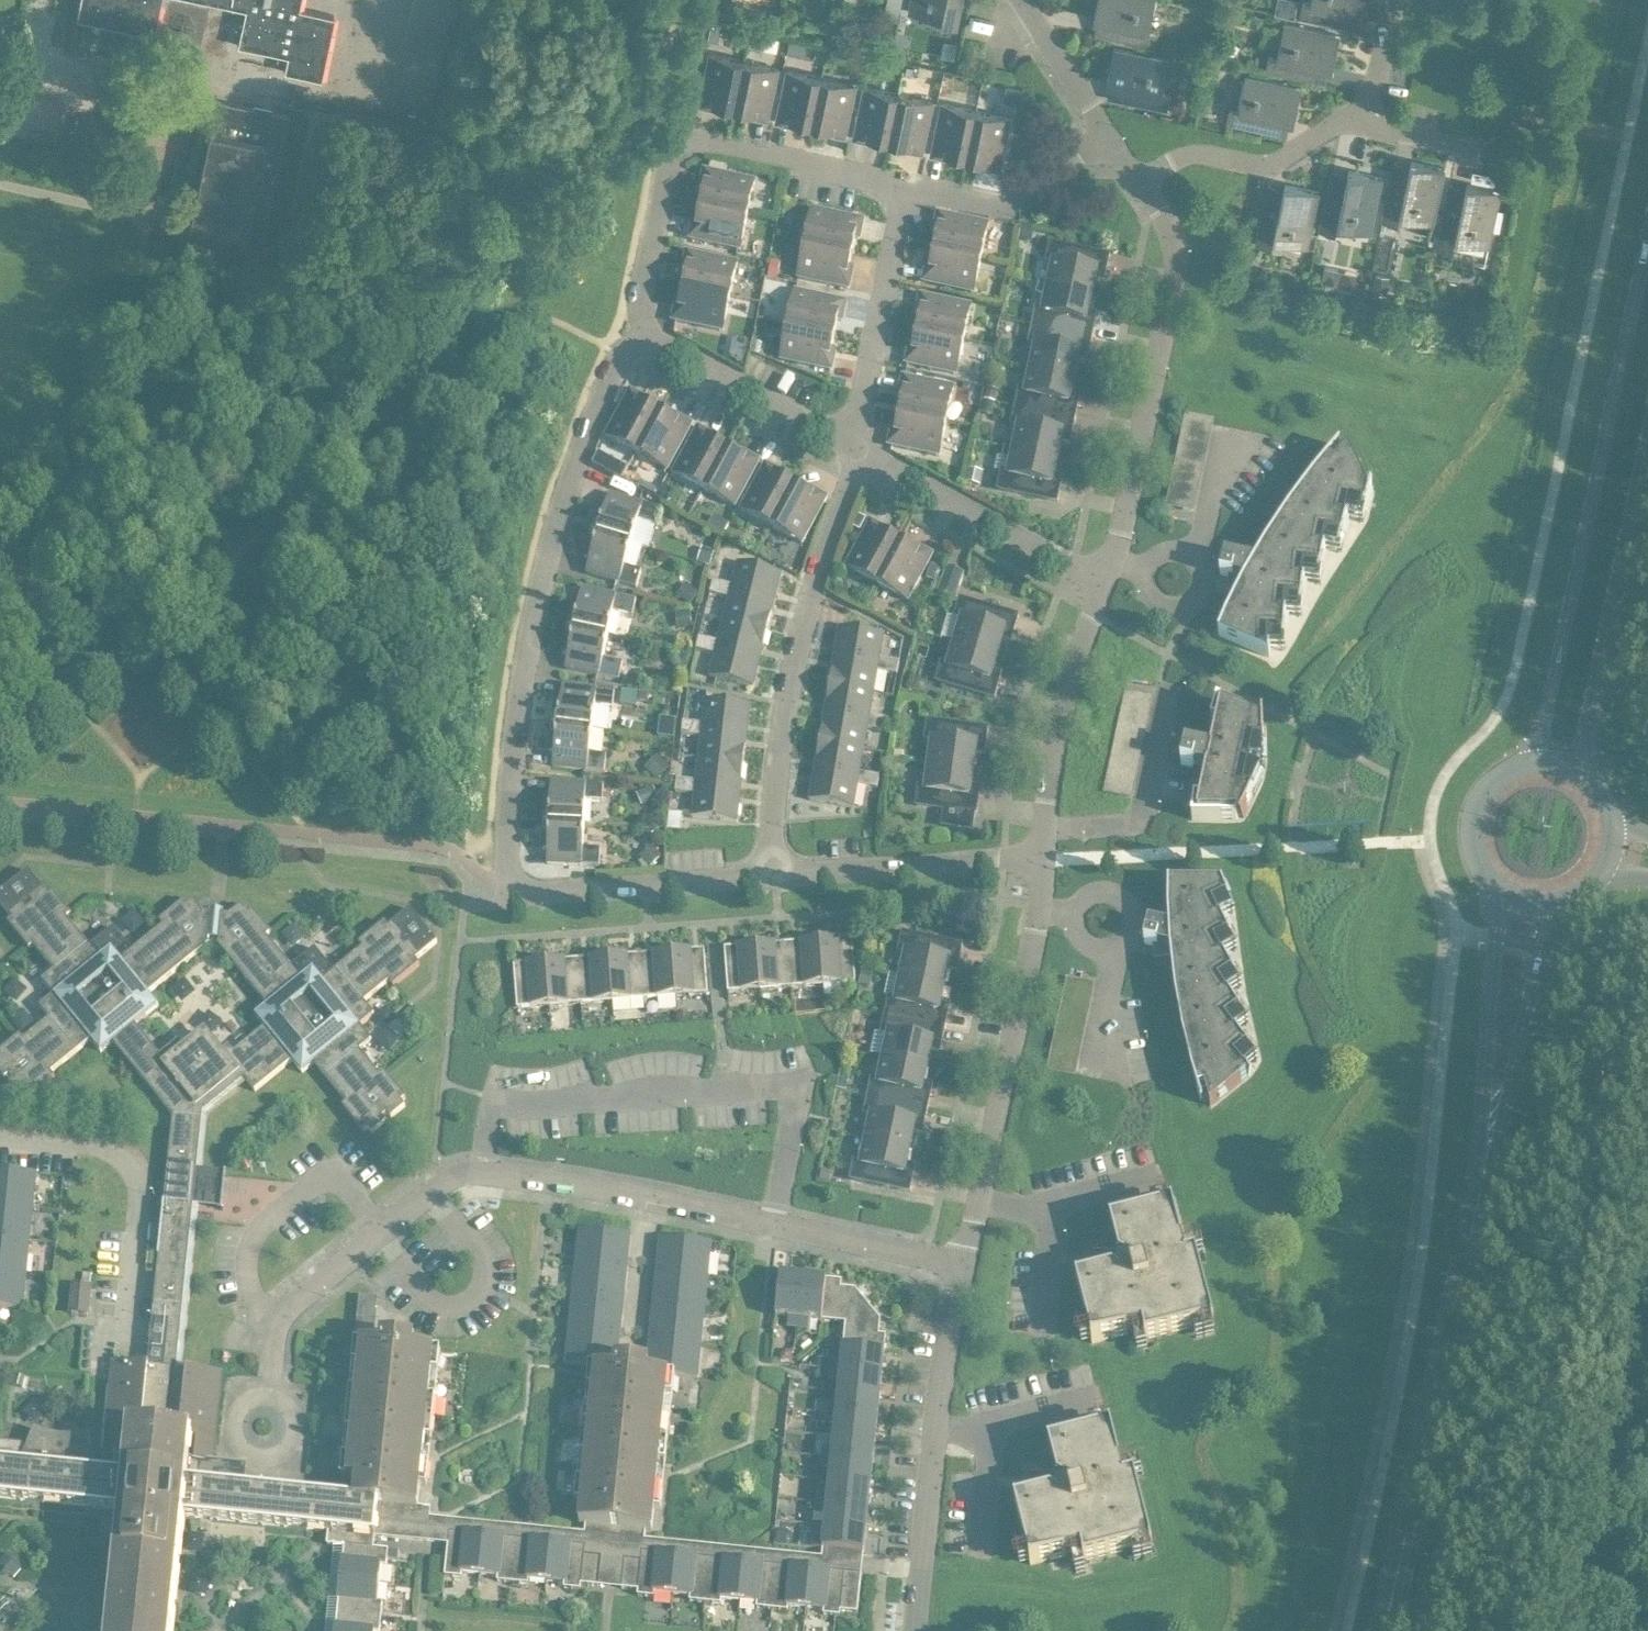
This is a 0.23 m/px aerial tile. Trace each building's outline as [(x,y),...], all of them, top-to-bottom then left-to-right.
[(139,33),(151,36),(159,0),(79,0),(75,19),(139,33)] [(244,10),(236,46),(286,57),(282,73),(320,81),(334,18),(297,10),(299,0),(197,0),(244,10)] [(424,0),(400,0),(398,8),(422,13),(424,0)] [(908,13),(941,20),(940,28),(955,32),(962,0),(911,0),(908,13)] [(1093,19),(1125,26),(1121,41),(1154,48),(1157,32),(1149,30),(1155,0),(1097,0),(1093,19)] [(1298,18),(1330,25),(1334,10),(1366,16),(1369,0),(1311,0),(1310,4),(1302,2),(1298,18)] [(1268,56),(1265,72),(1297,79),(1300,63),(1332,70),(1339,36),(1283,24),(1276,57),(1268,56)] [(786,54),(812,59),(814,46),(789,41),(786,54)] [(1113,49),(1106,83),(1138,89),(1135,105),(1167,111),(1170,96),(1162,94),(1169,61),(1113,49)] [(733,108),(743,62),(709,55),(698,106),(712,109),(713,104),(733,108)] [(743,62),(733,108),(754,113),(753,117),(767,120),(778,69),(743,62)] [(811,125),(821,78),(786,71),(775,122),(789,125),(790,121),(811,125)] [(1226,124),(1285,137),(1288,121),(1293,122),(1300,88),(1244,77),(1237,110),(1229,108),(1226,124)] [(821,78),(811,125),(831,129),(830,134),(844,137),(855,86),(821,78)] [(1021,89),(1006,86),(1002,101),(1017,104),(1021,89)] [(302,109),(305,96),(306,90),(293,87),(289,106),(302,109)] [(938,96),(940,88),(933,87),(931,95),(938,96)] [(888,141),(898,95),(863,88),(853,139),(867,142),(868,137),(888,141)] [(898,95),(888,141),(908,146),(907,150),(922,153),(932,102),(898,95)] [(966,158),(975,111),(941,104),(930,155),(944,158),(945,154),(966,158)] [(192,226),(196,227),(264,241),(289,122),(216,107),(189,228),(191,229),(192,226)] [(975,111),(966,158),(986,162),(985,167),(999,170),(1010,119),(975,111)] [(708,169),(726,173),(728,163),(710,160),(708,169)] [(1388,191),(1382,223),(1398,226),(1399,218),(1432,225),(1444,169),(1410,162),(1404,194),(1388,191)] [(700,203),(747,213),(754,179),(726,173),(708,169),(703,168),(700,182),(705,183),(700,203)] [(1326,200),(1319,232),(1335,235),(1337,227),(1370,234),(1382,178),(1348,171),(1341,203),(1326,200)] [(1262,214),(1255,246),(1271,249),(1273,241),(1306,248),(1318,192),(1284,185),(1277,217),(1262,214)] [(1444,214),(1436,250),(1452,253),(1455,241),(1488,248),(1500,192),(1466,185),(1459,217),(1444,214)] [(747,213),(700,203),(696,224),(691,223),(688,237),(739,248),(747,213)] [(812,207),(804,241),(851,251),(855,231),(860,232),(863,218),(812,207)] [(934,246),(980,256),(988,222),(937,211),(934,225),(938,226),(934,246)] [(1021,222),(1018,238),(1031,241),(1034,225),(1021,222)] [(851,251),(804,241),(797,276),(848,287),(851,273),(847,272),(851,251)] [(1049,285),(1090,294),(1094,276),(1103,278),(1107,257),(1109,257),(1109,254),(1050,242),(1046,259),(1054,261),(1049,284),(1049,285)] [(980,256),(934,246),(930,266),(925,265),(922,280),(973,290),(980,256)] [(683,285),(729,295),(737,260),(685,250),(682,264),(687,265),(683,285)] [(776,278),(780,260),(771,259),(768,276),(776,278)] [(1332,284),(1335,269),(1324,267),(1321,282),(1332,284)] [(233,273),(211,268),(209,281),(230,286),(233,273)] [(1389,277),(1375,274),(1371,292),(1385,295),(1389,277)] [(1086,311),(1090,294),(1049,285),(1049,284),(1038,282),(1036,292),(1047,294),(1044,309),(1036,307),(1032,324),(1092,337),(1093,334),(1091,334),(1095,313),(1086,311)] [(729,295),(683,285),(678,305),(674,304),(671,319),(722,329),(729,295)] [(787,323),(834,333),(838,313),(843,314),(846,300),(794,289),(787,323)] [(917,328),(963,338),(970,303),(919,293),(916,307),(921,308),(917,328)] [(1449,302),(1437,299),(1435,311),(1446,313),(1449,302)] [(834,333),(787,323),(780,358),(831,369),(834,354),(829,353),(834,333)] [(1092,337),(1032,324),(1029,340),(1022,339),(1017,363),(1032,366),(1073,375),(1076,358),(1085,360),(1090,338),(1092,339),(1092,337)] [(963,338),(917,328),(912,348),(908,347),(905,362),(956,372),(963,338)] [(1069,392),(1073,375),(1032,366),(1026,390),(1019,389),(1015,405),(1075,418),(1075,416),(1074,415),(1078,394),(1069,392)] [(904,389),(899,410),(946,420),(953,385),(902,374),(899,388),(904,389)] [(996,388),(986,386),(984,398),(994,400),(996,388)] [(636,451),(658,409),(640,399),(642,395),(630,388),(605,434),(636,451)] [(991,413),(994,401),(983,399),(981,411),(991,413)] [(1019,423),(1014,448),(1055,456),(1059,439),(1068,441),(1073,420),(1074,420),(1075,418),(1015,405),(1012,422),(1019,423)] [(658,409),(636,451),(666,468),(691,422),(679,415),(676,419),(658,409)] [(938,454),(946,420),(899,410),(895,430),(890,429),(887,443),(938,454)] [(672,471),(703,488),(726,446),(708,436),(710,432),(697,425),(672,471)] [(744,456),(726,446),(703,488),(734,505),(759,459),(746,452),(744,456)] [(1229,608),(1218,633),(1269,655),(1269,636),(1284,636),(1286,601),(1301,602),(1306,568),(1320,570),(1327,536),(1341,539),(1350,505),(1364,509),(1371,489),(1369,489),(1368,489),(1347,447),(1342,452),(1336,447),(1336,448),(1328,456),(1313,474),(1311,478),(1302,489),(1301,490),(1300,492),(1288,507),(1279,520),(1277,524),(1273,530),(1265,542),(1255,559),(1252,558),(1224,552),(1219,573),(1244,578),(1235,596),(1229,608)] [(1055,456),(1014,448),(1009,472),(1001,470),(998,487),(1057,500),(1058,497),(1056,497),(1061,475),(1052,474),(1055,456)] [(627,465),(621,462),(615,474),(620,477),(627,465)] [(771,525),(793,483),(775,473),(777,469),(765,462),(740,508),(771,525)] [(979,483),(982,470),(968,467),(965,480),(979,483)] [(653,493),(656,486),(640,478),(637,484),(653,493)] [(673,490),(662,483),(655,494),(666,501),(673,490)] [(793,483),(771,525),(802,541),(827,495),(814,488),(812,493),(793,483)] [(597,531),(630,541),(637,518),(654,523),(659,506),(608,492),(605,504),(600,503),(594,521),(599,523),(597,531)] [(859,528),(865,517),(858,513),(852,524),(859,528)] [(722,533),(728,522),(713,514),(707,524),(722,533)] [(876,582),(899,540),(880,530),(883,526),(870,519),(845,565),(876,582)] [(630,541),(597,531),(594,540),(589,538),(584,557),(589,558),(585,571),(636,586),(641,569),(624,564),(630,541)] [(899,540),(876,582),(907,598),(932,552),(919,545),(917,550),(899,540)] [(714,549),(702,545),(697,560),(709,564),(714,549)] [(711,585),(774,601),(781,572),(737,561),(731,583),(712,579),(711,585)] [(934,579),(939,565),(931,563),(926,576),(934,579)] [(963,572),(944,566),(936,591),(954,597),(963,572)] [(686,581),(676,592),(689,603),(698,592),(686,581)] [(767,629),(774,601),(711,585),(709,591),(728,596),(723,618),(767,629)] [(573,626),(607,634),(612,610),(632,615),(635,598),(581,586),(578,599),(573,598),(569,617),(574,618),(573,626)] [(941,636),(956,641),(996,652),(1001,636),(1010,638),(1016,617),(1018,618),(1018,615),(960,598),(955,615),(948,613),(941,636)] [(677,627),(691,625),(689,609),(675,611),(677,627)] [(698,635),(697,641),(760,657),(767,629),(723,618),(718,640),(698,635)] [(834,655),(898,666),(899,660),(879,656),(883,633),(839,625),(834,655)] [(607,634),(573,626),(571,635),(566,634),(562,653),(567,654),(564,667),(618,678),(622,661),(602,657),(607,634)] [(760,657),(697,641),(695,648),(714,652),(709,675),(753,686),(760,657)] [(996,652),(956,641),(949,664),(941,662),(936,679),(995,696),(995,693),(994,693),(1000,672),(991,669),(996,652)] [(898,666),(834,655),(829,683),(873,691),(877,669),(896,672),(898,666)] [(556,723),(591,728),(594,704),(612,706),(614,689),(562,682),(560,695),(555,695),(552,714),(557,715),(556,723)] [(824,712),(887,723),(889,717),(869,713),(873,691),(829,683),(824,712)] [(622,688),(620,703),(636,705),(638,690),(622,688)] [(678,688),(672,703),(684,708),(689,692),(678,688)] [(638,699),(646,700),(647,691),(638,690),(638,699)] [(682,726),(746,733),(749,704),(705,698),(702,722),(682,719),(682,726)] [(1180,764),(1202,769),(1196,797),(1194,797),(1191,818),(1236,818),(1237,815),(1242,815),(1241,815),(1243,816),(1254,792),(1247,790),(1256,747),(1263,748),(1263,722),(1261,722),(1261,723),(1257,721),(1258,717),(1217,699),(1210,720),(1212,720),(1206,749),(1185,744),(1180,764)] [(887,723),(824,712),(819,741),(863,748),(867,726),(886,730),(887,723)] [(930,763),(971,768),(974,751),(983,752),(986,730),(987,731),(988,728),(927,720),(925,737),(933,738),(930,763)] [(588,751),(591,728),(556,723),(555,732),(550,731),(548,751),(553,751),(551,764),(604,771),(606,753),(588,751)] [(698,757),(743,762),(746,733),(682,726),(681,732),(701,735),(698,757)] [(814,769),(877,780),(879,774),(859,770),(863,748),(819,741),(814,769)] [(894,749),(893,757),(902,758),(903,750),(894,749)] [(657,754),(644,767),(656,779),(669,766),(657,754)] [(675,783),(739,791),(743,762),(698,757),(696,779),(676,777),(675,783)] [(971,768),(930,763),(926,787),(918,786),(916,803),(941,807),(938,825),(971,830),(973,811),(977,812),(977,809),(975,809),(978,787),(969,786),(971,768)] [(877,780),(814,769),(808,798),(853,806),(857,783),(876,787),(877,780)] [(548,821),(583,823),(584,799),(602,800),(603,782),(550,780),(549,793),(544,793),(543,812),(548,812),(548,821)] [(739,791),(675,783),(674,790),(694,792),(691,815),(736,821),(739,791)] [(657,796),(652,784),(635,791),(641,804),(657,796)] [(680,829),(682,812),(668,810),(666,828),(680,829)] [(582,846),(583,823),(548,821),(548,830),(542,829),(541,849),(547,849),(546,862),(599,865),(599,847),(582,846)] [(649,866),(661,854),(651,843),(638,855),(649,866)] [(23,1038),(19,1033),(0,1049),(0,1072),(4,1077),(8,1073),(13,1078),(8,1082),(19,1096),(24,1092),(28,1097),(54,1076),(50,1071),(90,1039),(100,1051),(112,1041),(172,1115),(164,1199),(163,1199),(161,1216),(160,1223),(157,1254),(158,1255),(152,1311),(152,1318),(147,1362),(163,1364),(177,1365),(179,1346),(181,1326),(185,1327),(185,1326),(187,1314),(182,1314),(183,1305),(183,1300),(188,1300),(189,1288),(185,1287),(185,1283),(186,1274),(191,1274),(192,1262),(187,1261),(193,1206),(195,1190),(213,1192),(215,1175),(214,1175),(196,1173),(197,1167),(203,1111),(244,1077),(254,1090),(291,1059),(301,1072),(314,1062),(346,1101),(341,1105),(363,1131),(367,1127),(371,1132),(385,1120),(382,1116),(387,1112),(390,1116),(405,1105),(401,1100),(405,1096),(384,1070),(379,1074),(359,1049),(371,1039),(359,1024),(374,1013),(364,1000),(389,980),(393,984),(419,963),(415,958),(433,944),(437,941),(434,938),(425,926),(422,929),(418,924),(421,922),(409,908),(388,925),(384,920),(358,942),(362,946),(322,979),(312,966),(300,976),(266,935),(270,931),(249,905),(245,908),(241,904),(237,907),(229,914),(222,913),(223,909),(210,908),(209,912),(203,911),(196,903),(193,899),(189,903),(185,898),(159,920),(162,924),(121,958),(111,946),(98,956),(66,916),(71,913),(49,886),(45,890),(27,869),(13,880),(16,884),(11,887),(8,884),(0,891),(0,903),(11,917),(7,921),(28,947),(33,943),(53,969),(41,979),(53,993),(39,1005),(48,1017),(23,1038)] [(1148,921),(1143,941),(1169,947),(1172,967),(1174,988),(1178,1008),(1181,1029),(1186,1049),(1191,1069),(1196,1087),(1200,1099),(1202,1108),(1203,1110),(1205,1108),(1209,1105),(1250,1072),(1238,1057),(1249,1048),(1228,1020),(1240,1011),(1222,982),(1234,974),(1217,944),(1230,937),(1215,905),(1229,899),(1222,882),(1168,881),(1167,908),(1167,925),(1148,921)] [(901,975),(942,983),(946,966),(955,968),(960,947),(961,947),(962,944),(902,932),(899,949),(906,951),(901,975)] [(819,939),(822,984),(855,981),(852,942),(838,943),(838,937),(819,939)] [(788,947),(791,986),(822,984),(819,939),(800,940),(801,946),(788,947)] [(791,986),(788,947),(775,948),(775,942),(756,944),(759,988),(791,986)] [(759,988),(756,944),(737,945),(738,951),(724,952),(727,991),(759,988)] [(671,950),(675,995),(707,992),(704,953),(691,955),(690,949),(671,950)] [(653,958),(640,959),(643,997),(675,995),(671,950),(653,951),(653,958)] [(627,953),(608,955),(612,1000),(643,997),(640,959),(628,960),(627,953)] [(590,963),(577,964),(580,1002),(612,1000),(608,955),(590,956),(590,963)] [(564,958),(545,960),(549,1005),(580,1002),(577,964),(565,965),(564,958)] [(516,1007),(549,1005),(545,960),(526,961),(527,967),(513,968),(516,1007)] [(862,969),(859,983),(870,985),(873,972),(862,969)] [(939,1001),(942,983),(901,975),(896,999),(888,997),(885,1014),(945,1026),(945,1024),(943,1024),(948,1003),(939,1001)] [(862,1009),(852,1007),(848,1021),(859,1023),(862,1009)] [(944,1029),(945,1026),(885,1014),(881,1030),(889,1032),(884,1056),(925,1065),(929,1048),(938,1050),(942,1028),(944,1029)] [(922,1082),(925,1065),(884,1056),(879,1080),(871,1079),(868,1095),(927,1108),(928,1106),(926,1105),(931,1084),(922,1082)] [(836,1086),(846,1088),(848,1078),(838,1076),(836,1086)] [(927,1110),(927,1108),(868,1095),(864,1112),(872,1113),(867,1137),(908,1146),(912,1129),(921,1131),(925,1110),(927,1110)] [(837,1131),(838,1122),(829,1120),(827,1129),(837,1131)] [(908,1146),(867,1137),(862,1162),(854,1160),(850,1177),(910,1190),(910,1187),(909,1187),(913,1165),(904,1163),(908,1146)] [(830,1169),(821,1167),(819,1178),(828,1180),(830,1169)] [(22,1307),(24,1290),(18,1290),(22,1254),(27,1255),(29,1239),(31,1224),(25,1223),(29,1188),(34,1188),(36,1171),(0,1168),(0,1305),(22,1307)] [(1110,1221),(1117,1251),(1093,1250),(1093,1252),(1096,1252),(1096,1274),(1076,1279),(1091,1339),(1091,1342),(1143,1328),(1145,1339),(1213,1321),(1196,1253),(1185,1256),(1172,1205),(1170,1205),(1170,1206),(1110,1221)] [(565,1363),(588,1365),(674,1374),(697,1376),(699,1359),(693,1359),(697,1323),(702,1324),(705,1293),(700,1292),(702,1274),(704,1256),(709,1257),(711,1240),(659,1235),(659,1237),(662,1237),(661,1250),(658,1249),(654,1290),(656,1290),(655,1303),(654,1317),(651,1316),(647,1357),(653,1357),(653,1362),(611,1357),(611,1353),(617,1354),(621,1313),(619,1313),(622,1287),(624,1287),(628,1246),(626,1246),(627,1234),(629,1234),(630,1232),(578,1227),(577,1244),(582,1244),(578,1280),(573,1279),(570,1310),(575,1311),(572,1347),(566,1346),(565,1363)] [(220,1274),(220,1261),(201,1260),(201,1274),(220,1274)] [(786,1325),(797,1326),(803,1275),(779,1272),(775,1314),(788,1315),(786,1325)] [(803,1275),(797,1326),(808,1327),(809,1317),(820,1319),(825,1277),(803,1275)] [(825,1277),(820,1319),(845,1321),(867,1303),(854,1287),(840,1286),(841,1279),(825,1277)] [(70,1311),(76,1312),(86,1313),(89,1284),(73,1283),(70,1311)] [(867,1303),(845,1321),(842,1345),(883,1350),(885,1334),(878,1333),(880,1318),(867,1303)] [(122,1508),(109,1630),(170,1630),(182,1515),(327,1530),(326,1543),(333,1544),(343,1545),(344,1544),(373,1547),(374,1534),(447,1541),(449,1531),(450,1517),(421,1514),(422,1506),(423,1507),(424,1505),(417,1504),(419,1484),(426,1484),(428,1463),(421,1462),(424,1435),(431,1436),(433,1416),(435,1396),(428,1395),(431,1369),(437,1369),(440,1348),(413,1345),(414,1337),(381,1334),(380,1342),(354,1339),(352,1361),(358,1361),(356,1388),(349,1387),(345,1427),(351,1428),(349,1454),(342,1454),(340,1476),(356,1477),(354,1499),(242,1487),(243,1478),(222,1476),(221,1485),(198,1483),(200,1460),(212,1461),(222,1370),(177,1365),(163,1364),(147,1362),(112,1359),(103,1450),(115,1451),(112,1474),(0,1463),(0,1496),(122,1508)] [(883,1350),(842,1345),(841,1357),(831,1356),(830,1367),(881,1372),(883,1350)] [(780,1360),(791,1361),(793,1349),(786,1349),(780,1353),(780,1360)] [(830,1366),(830,1358),(817,1356),(816,1365),(830,1366)] [(586,1531),(581,1583),(637,1589),(642,1537),(644,1537),(645,1529),(651,1530),(653,1507),(660,1508),(662,1486),(656,1486),(658,1459),(665,1460),(669,1420),(662,1419),(665,1393),(672,1393),(674,1374),(588,1365),(586,1385),(592,1385),(590,1412),(583,1411),(579,1451),(586,1452),(583,1478),(576,1478),(574,1499),(581,1500),(579,1523),(585,1523),(584,1531),(586,1531)] [(881,1372),(830,1367),(829,1377),(839,1378),(838,1390),(879,1394),(881,1372)] [(879,1394),(838,1390),(836,1402),(827,1401),(826,1411),(877,1416),(879,1394)] [(815,1400),(814,1410),(826,1411),(827,1401),(815,1400)] [(814,1410),(813,1421),(825,1422),(826,1411),(814,1410)] [(877,1416),(826,1411),(825,1422),(834,1423),(833,1435),(874,1439),(877,1416)] [(73,1440),(73,1418),(12,1419),(13,1441),(73,1440)] [(1048,1443),(1053,1463),(1056,1472),(1032,1472),(1032,1474),(1035,1474),(1034,1495),(1014,1501),(1030,1561),(1029,1561),(1030,1563),(1081,1550),(1083,1560),(1151,1543),(1134,1475),(1124,1478),(1111,1426),(1108,1427),(1048,1443)] [(874,1439),(833,1435),(832,1446),(822,1445),(821,1456),(872,1461),(874,1439)] [(872,1461),(821,1456),(820,1466),(830,1467),(829,1479),(870,1483),(872,1461)] [(870,1483),(829,1479),(827,1491),(818,1490),(817,1500),(868,1506),(870,1483)] [(868,1506),(817,1500),(816,1511),(825,1512),(824,1524),(865,1528),(868,1506)] [(449,1531),(447,1541),(444,1574),(461,1576),(461,1571),(497,1575),(496,1580),(528,1583),(528,1578),(564,1581),(563,1587),(580,1588),(581,1583),(586,1531),(584,1531),(532,1526),(525,1526),(526,1525),(450,1517),(449,1531)] [(812,1546),(822,1547),(846,1550),(863,1551),(865,1528),(824,1524),(823,1535),(813,1534),(812,1546)] [(788,1529),(776,1528),(774,1542),(786,1543),(788,1529)] [(642,1537),(637,1589),(637,1594),(653,1596),(654,1591),(689,1594),(689,1600),(720,1603),(721,1597),(756,1601),(756,1606),(787,1610),(787,1604),(823,1608),(823,1613),(839,1615),(840,1610),(844,1571),(846,1550),(822,1547),(821,1555),(747,1548),(746,1548),(740,1548),(741,1547),(644,1537),(642,1537)] [(333,1544),(324,1630),(379,1630),(382,1600),(377,1600),(379,1582),(381,1564),(386,1565),(388,1548),(373,1547),(344,1544),(343,1545),(333,1544)] [(844,1571),(840,1610),(857,1611),(861,1573),(844,1571)]
